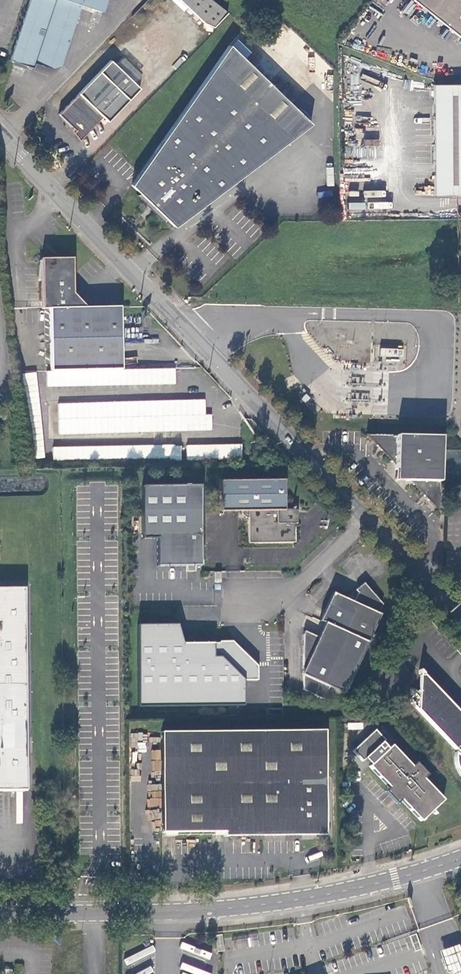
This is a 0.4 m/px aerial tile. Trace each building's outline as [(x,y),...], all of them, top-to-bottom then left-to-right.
[(105,0),(29,0),(9,59),(33,67),(34,62),(52,67),(60,64),(80,4),(101,11),(105,0)] [(227,11),(213,0),(180,0),(204,21),(214,27),(227,11)] [(460,36),(460,0),(415,0),(460,36)] [(131,183),(139,191),(166,217),(174,225),(309,122),(227,44),(131,183)] [(65,126),(66,126),(68,124),(75,131),(73,133),(79,141),(102,117),(107,122),(139,89),(109,60),(58,115),(67,124),(65,126)] [(430,83),(434,193),(460,193),(460,82),(430,83)] [(166,217),(139,191),(134,192),(164,222),(166,217)] [(40,260),(41,310),(49,310),(51,372),(121,371),(119,308),(87,309),(73,295),(72,260),(40,260)] [(137,358),(125,358),(125,367),(137,367),(137,358)] [(43,457),(38,372),(29,372),(34,458),(43,457)] [(58,433),(212,432),(212,414),(205,414),(205,400),(58,401),(58,433)] [(436,437),(367,436),(395,466),(395,481),(409,480),(436,509),(439,439),(436,437)] [(222,441),(222,445),(187,444),(187,457),(221,457),(221,462),(242,462),(242,441),(222,441)] [(75,458),(181,459),(181,446),(76,445),(75,458)] [(244,516),(244,542),(294,542),(294,523),(296,523),(284,509),(283,480),(221,480),(221,509),(238,509),(238,512),(242,517),(244,516)] [(145,484),(144,535),(159,536),(159,564),(202,565),(204,485),(145,484)] [(381,604),(362,581),(352,590),(355,594),(351,601),(330,592),(316,620),(321,622),(315,637),(302,631),(301,633),(302,689),(324,699),(329,686),(344,693),(380,614),(378,614),(381,607),(381,604)] [(26,789),(24,588),(0,588),(0,789),(26,789)] [(138,708),(229,706),(251,661),(231,642),(219,642),(217,643),(194,644),(180,644),(179,644),(167,625),(137,626),(138,708)] [(423,668),(423,690),(414,697),(460,749),(459,756),(458,762),(460,768),(460,770),(460,709),(423,668)] [(325,730),(162,732),(163,832),(225,832),(225,836),(327,835),(325,730)] [(406,800),(426,821),(447,801),(427,780),(431,776),(420,765),(416,769),(379,731),(356,751),(393,789),(390,792),(402,804),(406,800)] [(449,973),(460,973),(460,944),(441,949),(449,973)] [(182,961),(182,973),(214,973),(182,961)]
